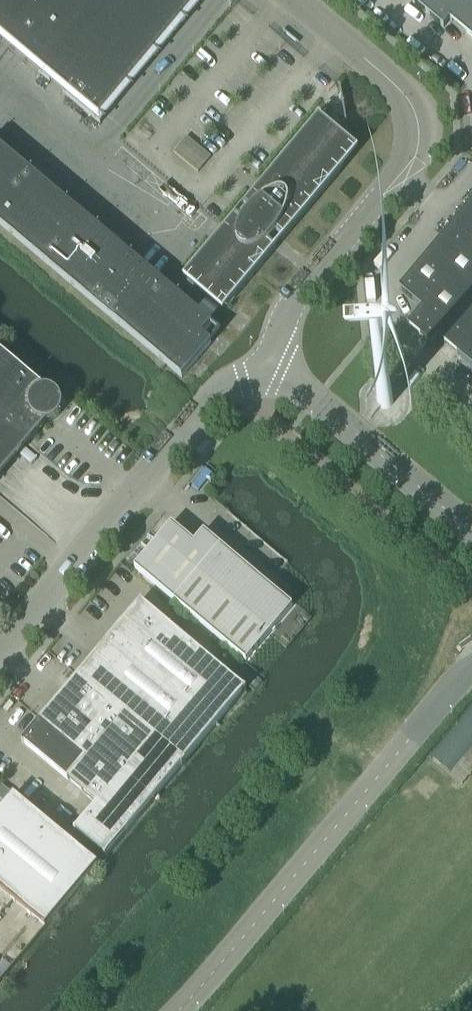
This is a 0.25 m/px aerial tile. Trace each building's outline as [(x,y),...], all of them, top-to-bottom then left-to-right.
[(100,124),(101,123),(80,105),(168,0),(0,0),(0,40),(100,124)] [(412,1),(443,28),(450,20),(471,39),(471,0),(413,0),(412,1)] [(283,239),(337,174),(358,150),(348,141),(348,133),(347,125),(346,117),(345,110),(343,102),(342,94),(340,86),(339,86),(340,92),(342,102),(344,111),(345,121),(346,130),(320,117),(321,117),(320,116),(244,207),(250,212),(242,221),(236,216),(188,273),(227,306),(274,250),(275,249),(269,244),(276,235),(283,240),(284,239),(283,239)] [(211,157),(186,136),(173,152),(198,172),(211,157)] [(0,147),(0,225),(182,378),(211,343),(202,335),(211,324),(0,147)] [(399,289),(422,308),(408,325),(432,346),(438,338),(471,367),(471,202),(399,289)] [(0,352),(0,478),(31,441),(47,422),(50,422),(52,421),(55,419),(57,418),(59,416),(60,414),(61,411),(62,409),(62,406),(62,404),(62,401),(61,399),(60,396),(58,394),(56,392),(54,391),(52,390),(49,389),(47,388),(44,389),(0,352)] [(358,391),(359,414),(358,415),(375,429),(376,427),(398,426),(412,409),(410,387),(393,373),(372,375),(358,391)] [(293,606),(255,574),(256,572),(250,567),(249,569),(204,531),(194,542),(172,523),(134,568),(246,661),(293,606)] [(246,689),(141,600),(76,677),(122,716),(151,741),(182,766),(246,689)] [(104,737),(122,716),(76,677),(58,699),(104,737)] [(104,737),(58,699),(40,720),(86,759),(104,737)] [(471,747),(471,704),(431,753),(446,765),(449,760),(456,766),(471,747)] [(95,805),(97,806),(151,741),(122,716),(104,737),(86,759),(67,780),(96,805),(95,805)] [(86,759),(40,720),(22,742),(67,780),(86,759)] [(106,857),(182,766),(151,741),(97,806),(95,805),(74,830),(106,857)] [(67,839),(14,795),(0,811),(0,890),(46,928),(98,865),(67,839)]
